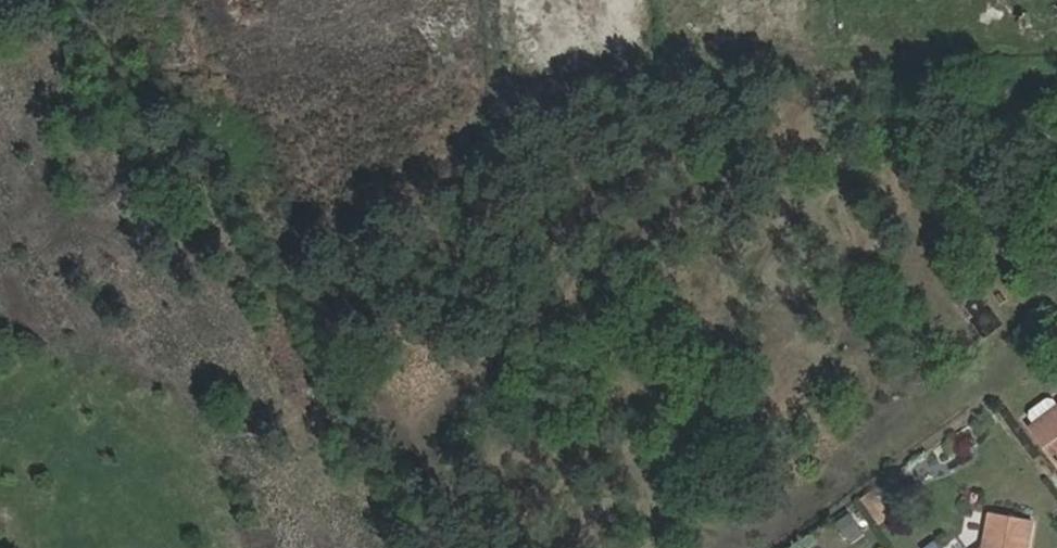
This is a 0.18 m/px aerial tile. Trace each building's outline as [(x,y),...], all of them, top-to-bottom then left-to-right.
[(1056,464),(1056,406),(1053,401),(1046,400),(1030,411),(1029,418),(1035,426),(1031,428),(1056,464)] [(984,547),(1030,547),(1035,520),(992,513),(986,547),(984,547)]
